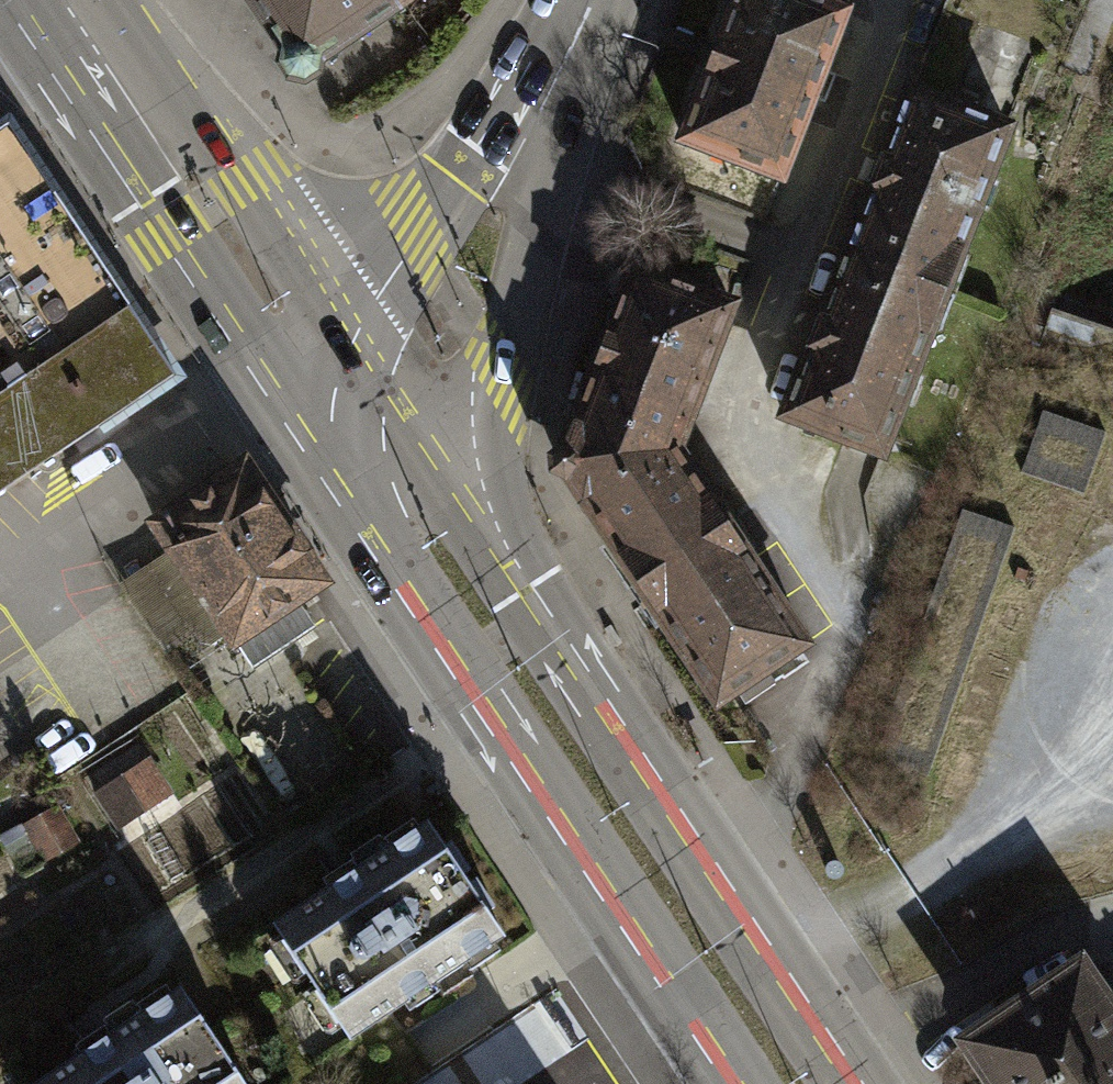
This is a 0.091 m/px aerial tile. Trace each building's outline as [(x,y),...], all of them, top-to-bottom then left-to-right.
[(277,57),(301,62),(396,0),(239,0),(277,57)] [(673,138),(771,176),(835,12),(804,0),(726,0),(705,54),(673,138)] [(838,252),(936,289),(998,127),(900,90),(868,172),(838,252)] [(164,377),(0,129),(0,485),(164,377)] [(816,309),(775,415),(873,452),(936,289),(838,252),(816,309)] [(586,375),(682,411),(723,302),(698,292),(627,266),(586,375)] [(682,411),(586,375),(551,462),(631,582),(716,524),(668,449),(682,411)] [(1089,493),(1110,435),(1049,412),(1028,470),(1089,493)] [(148,522),(241,666),(305,625),(288,599),(311,584),(235,466),(148,522)] [(716,524),(631,582),(711,701),(797,643),(716,524)] [(160,760),(97,785),(115,832),(179,808),(160,760)] [(419,820),(264,923),(340,1037),(496,933),(419,820)] [(1078,970),(970,1040),(989,1069),(987,1083),(1112,1083),(1112,1023),(1078,970)] [(27,1083),(237,1083),(174,988),(27,1083)]
